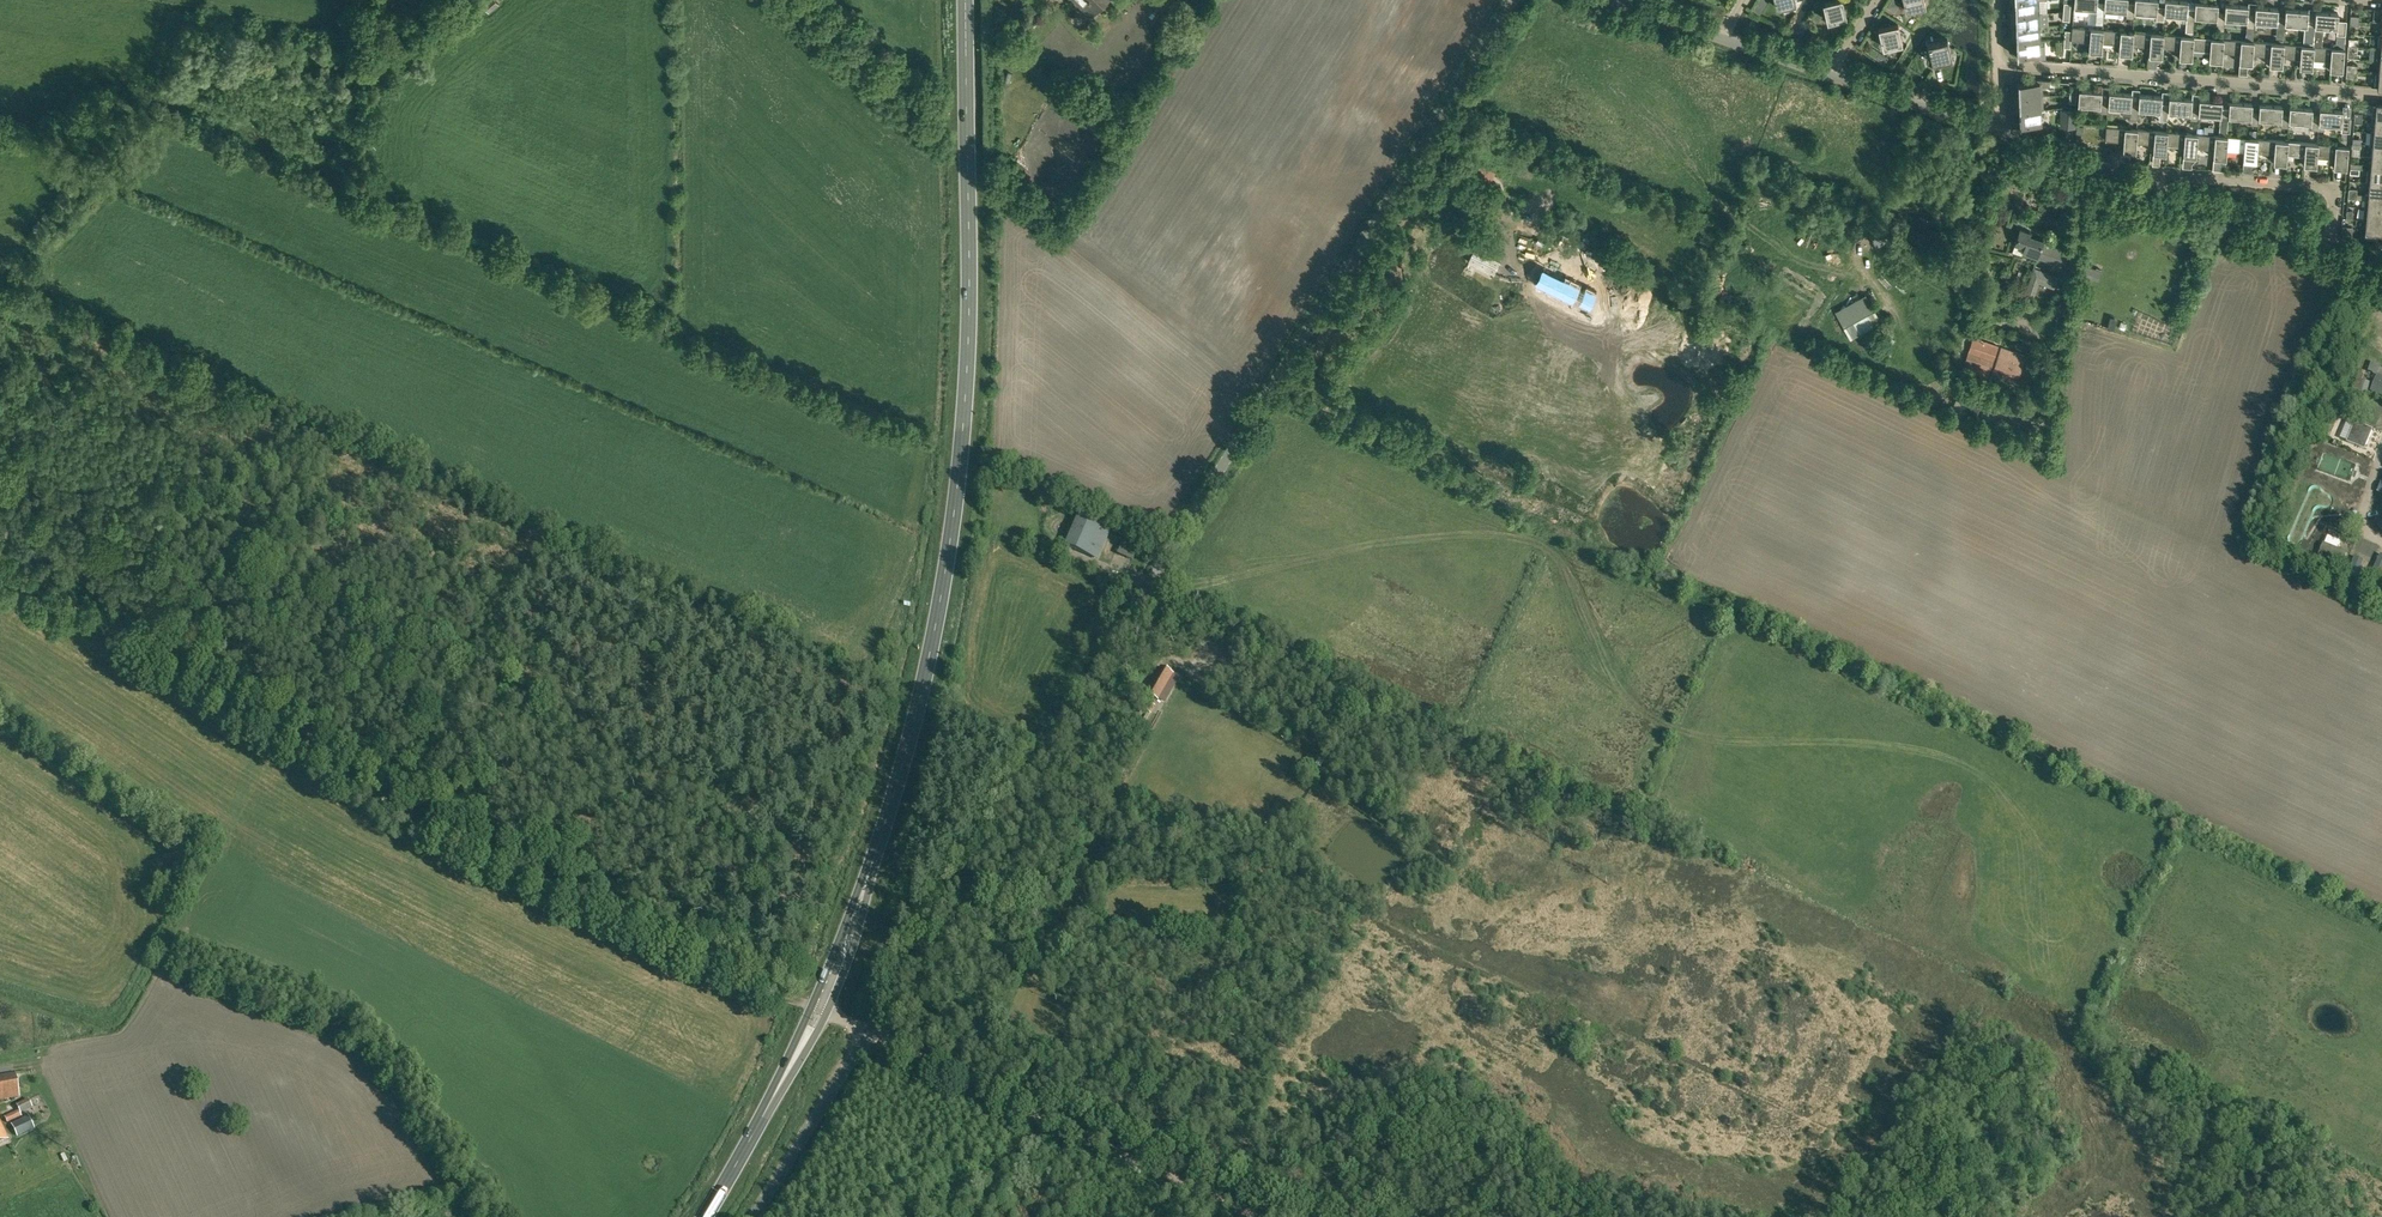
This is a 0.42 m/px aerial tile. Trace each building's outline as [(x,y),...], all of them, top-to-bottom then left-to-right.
[(483,4),(489,13),(500,5),(496,0),(489,0),(483,4)] [(1092,15),(1107,0),(1076,0),(1092,15)] [(1829,0),(1823,2),(1827,21),(1847,17),(1843,0),(1829,0)] [(1924,0),(1904,0),(1906,10),(1926,5),(1924,0)] [(2015,13),(2040,13),(2039,0),(2015,0),(2015,13)] [(2074,7),(2096,9),(2096,15),(2103,16),(2104,10),(2105,1),(2097,1),(2097,0),(2074,0),(2074,7)] [(2134,12),(2135,4),(2127,3),(2127,0),(2105,0),(2105,1),(2104,10),(2126,12),(2126,18),(2134,18),(2134,12)] [(2164,15),(2165,6),(2157,6),(2158,0),(2135,0),(2135,4),(2134,12),(2157,14),(2156,20),(2164,21),(2164,15)] [(2165,6),(2164,15),(2187,16),(2185,32),(2185,36),(2193,36),(2194,17),(2195,9),(2187,8),(2188,1),(2173,0),(2165,0),(2165,6)] [(2224,19),(2225,11),(2217,10),(2218,4),(2195,2),(2195,9),(2194,17),(2217,19),(2216,25),(2224,26),(2224,19)] [(2254,28),(2254,22),(2255,13),(2247,13),(2248,6),(2226,4),(2225,11),(2224,19),(2247,21),(2246,27),(2254,28)] [(2254,22),(2277,24),(2276,30),(2284,30),(2284,24),(2285,16),(2278,15),(2278,8),(2256,7),(2255,13),(2254,22)] [(2313,43),(2315,27),(2315,18),(2308,18),(2308,11),(2286,9),(2285,16),(2284,24),(2300,25),(2300,28),(2304,29),(2303,43),(2313,43)] [(2346,21),(2338,20),(2338,13),(2316,11),(2315,18),(2315,27),(2337,28),(2337,35),(2345,35),(2346,21)] [(2015,13),(2016,27),(2040,26),(2040,13),(2015,13)] [(1903,43),(1901,37),(1904,32),(1900,29),(1898,23),(1878,27),(1883,47),(1903,43)] [(2040,26),(2016,27),(2016,41),(2041,40),(2040,26)] [(2102,52),(2102,43),(2103,29),(2072,27),(2071,40),(2089,42),(2089,51),(2102,52)] [(2246,27),(2245,40),(2253,41),(2254,28),(2246,27)] [(2132,54),(2132,45),(2133,32),(2103,29),(2102,43),(2119,44),(2119,53),(2132,54)] [(2162,57),(2162,48),(2164,34),(2133,32),(2132,45),(2149,47),(2149,56),(2162,57)] [(2192,59),(2193,50),(2194,36),(2193,36),(2185,36),(2164,34),(2162,48),(2180,49),(2179,58),(2192,59)] [(2222,62),(2223,52),(2224,39),(2194,36),(2193,50),(2210,51),(2209,61),(2222,62)] [(1948,39),(1946,39),(1928,44),(1933,63),(1952,59),(1951,53),(1954,48),(1949,46),(1948,39)] [(2252,64),(2253,55),(2254,41),(2253,41),(2245,40),(2224,39),(2223,52),(2240,54),(2239,63),(2252,64)] [(2044,40),(2041,40),(2016,41),(2017,56),(2018,56),(2017,55),(2029,54),(2029,58),(2039,59),(2038,46),(2045,46),(2044,40)] [(2284,44),(2254,41),(2253,55),(2270,56),(2269,65),(2282,66),(2283,57),(2284,44)] [(2314,46),(2284,44),(2283,57),(2300,58),(2299,68),(2312,69),(2313,60),(2314,46)] [(2357,54),(2358,46),(2348,45),(2347,58),(2354,58),(2355,54),(2357,54)] [(2314,46),(2313,60),(2330,61),(2329,70),(2342,71),(2344,48),(2314,46)] [(1869,53),(1874,56),(1877,51),(1872,48),(1869,53)] [(2018,96),(2043,95),(2043,87),(2050,87),(2049,80),(2023,78),(2023,82),(2019,82),(2019,81),(2018,81),(2018,96)] [(2107,113),(2108,107),(2109,99),(2101,98),(2102,91),(2079,90),(2078,105),(2100,107),(2100,113),(2107,113)] [(2138,110),(2139,101),(2131,101),(2132,94),(2109,92),(2109,99),(2108,107),(2122,108),(2121,115),(2130,116),(2130,119),(2137,119),(2138,110)] [(2139,94),(2139,101),(2138,110),(2161,111),(2160,118),(2168,118),(2168,112),(2169,104),(2161,103),(2162,96),(2139,94)] [(2018,96),(2019,110),(2043,109),(2043,95),(2018,96)] [(2169,97),(2169,104),(2168,112),(2191,114),(2190,120),(2198,121),(2198,114),(2199,106),(2191,105),(2192,99),(2169,97)] [(2199,99),(2199,106),(2198,114),(2220,116),(2219,135),(2227,135),(2228,117),(2229,108),(2222,108),(2222,101),(2199,99)] [(2258,119),(2259,111),(2252,110),(2252,103),(2230,102),(2229,108),(2228,117),(2251,119),(2250,125),(2258,125),(2259,119),(2258,119)] [(2376,103),(2376,106),(2373,106),(2372,119),(2381,120),(2381,104),(2376,103)] [(2288,128),(2289,122),(2289,113),(2282,113),(2282,106),(2260,104),(2259,111),(2258,119),(2259,119),(2281,121),(2280,127),(2288,128)] [(2318,130),(2319,124),(2319,116),(2312,115),(2312,108),(2290,106),(2289,113),(2289,122),(2311,123),(2311,130),(2318,130)] [(2020,126),(2020,125),(2025,126),(2026,124),(2032,124),(2032,128),(2032,129),(2041,132),(2041,110),(2043,109),(2019,110),(2020,126)] [(2319,116),(2319,124),(2341,126),(2341,132),(2349,133),(2351,118),(2342,117),(2342,111),(2320,109),(2319,116)] [(2075,111),(2063,110),(2062,127),(2073,128),(2075,111)] [(2372,119),(2374,120),(2373,131),(2371,131),(2371,132),(2381,133),(2381,120),(2372,119)] [(2136,143),(2138,129),(2106,127),(2105,140),(2123,142),(2123,151),(2136,152),(2136,143)] [(2168,131),(2138,129),(2136,143),(2154,144),(2153,153),(2166,154),(2167,145),(2168,131)] [(2196,157),(2197,147),(2198,134),(2168,131),(2167,145),(2184,146),(2183,156),(2196,157)] [(2371,132),(2369,144),(2381,145),(2381,133),(2371,132)] [(2227,150),(2228,136),(2198,134),(2197,147),(2214,149),(2213,158),(2226,159),(2227,150)] [(2257,152),(2258,139),(2228,136),(2227,150),(2244,151),(2243,160),(2256,161),(2257,152)] [(2287,155),(2288,141),(2258,139),(2257,152),(2274,154),(2273,163),(2286,164),(2287,155)] [(2317,157),(2318,143),(2288,141),(2287,155),(2304,156),(2303,165),(2316,166),(2317,157)] [(2348,146),(2318,143),(2317,157),(2334,158),(2333,168),(2346,169),(2348,146)] [(2369,144),(2369,145),(2372,145),(2371,157),(2381,158),(2381,145),(2369,144)] [(2367,169),(2381,171),(2381,158),(2371,157),(2370,169),(2367,169)] [(1458,173),(1465,176),(1461,187),(1470,189),(1474,180),(1488,187),(1496,173),(1467,158),(1458,173)] [(2367,169),(2366,182),(2381,183),(2381,171),(2367,169)] [(2381,196),(2381,183),(2366,182),(2369,183),(2368,194),(2365,194),(2381,196)] [(2365,194),(2364,207),(2381,209),(2381,196),(2365,194)] [(1537,204),(1534,213),(1547,217),(1550,207),(1548,207),(1537,203),(1537,204)] [(2381,221),(2381,209),(2364,207),(2363,220),(2381,221)] [(2363,220),(2366,220),(2364,238),(2377,239),(2377,234),(2381,234),(2381,221),(2363,220)] [(1895,221),(1870,234),(1876,246),(1900,233),(1895,221)] [(2342,227),(2341,234),(2351,237),(2352,228),(2342,227)] [(2015,243),(2012,251),(2021,254),(2022,251),(2037,256),(2048,260),(2060,265),(2063,257),(2065,251),(2053,247),(2042,243),(2043,240),(2029,235),(2030,232),(2020,229),(2015,243)] [(2373,244),(2381,248),(2381,241),(2381,239),(2374,240),(2373,244)] [(1474,249),(1468,261),(1494,273),(1500,261),(1474,249)] [(1543,268),(1535,285),(1571,302),(1581,283),(1565,275),(1563,278),(1543,268)] [(2058,277),(2034,269),(2026,293),(2033,296),(2038,282),(2054,288),(2058,277)] [(1835,311),(1843,327),(1874,310),(1866,294),(1835,311)] [(2365,339),(2376,342),(2380,332),(2381,333),(2381,315),(2375,312),(2365,339)] [(1984,385),(1998,346),(1975,338),(1961,377),(1984,385)] [(2026,355),(2001,347),(1991,377),(2000,379),(2002,372),(2019,377),(2026,355)] [(2378,374),(2371,392),(2381,396),(2381,376),(2378,374)] [(2350,419),(2343,438),(2370,448),(2377,428),(2350,419)] [(2328,476),(2364,487),(2369,472),(2358,469),(2362,454),(2339,447),(2341,441),(2336,439),(2333,451),(2336,452),(2328,476)] [(1094,558),(1108,526),(1080,514),(1067,546),(1094,558)] [(2294,543),(2320,553),(2328,532),(2319,529),(2315,539),(2298,533),(2294,543)] [(1124,541),(1132,544),(1126,558),(1132,560),(1140,541),(1127,535),(1124,541)] [(2352,553),(2341,548),(2344,541),(2331,535),(2324,550),(2347,561),(2352,553)] [(2380,552),(2371,571),(2381,575),(2381,573),(2381,553),(2380,552)] [(2365,560),(2355,556),(2347,574),(2357,578),(2365,560)] [(1174,674),(1163,668),(1148,695),(1159,700),(1174,674)] [(1151,713),(1155,706),(1148,703),(1144,710),(1151,713)] [(1321,751),(1316,759),(1314,763),(1320,767),(1328,755),(1321,751)] [(1316,759),(1309,754),(1306,759),(1314,763),(1316,759)] [(18,1081),(16,1072),(0,1075),(0,1101),(20,1097),(18,1081)] [(16,1104),(19,1110),(5,1117),(8,1123),(22,1117),(21,1113),(33,1107),(29,1098),(16,1104)] [(17,1137),(35,1129),(28,1116),(11,1124),(17,1137)] [(0,1122),(0,1142),(8,1138),(0,1122)]
